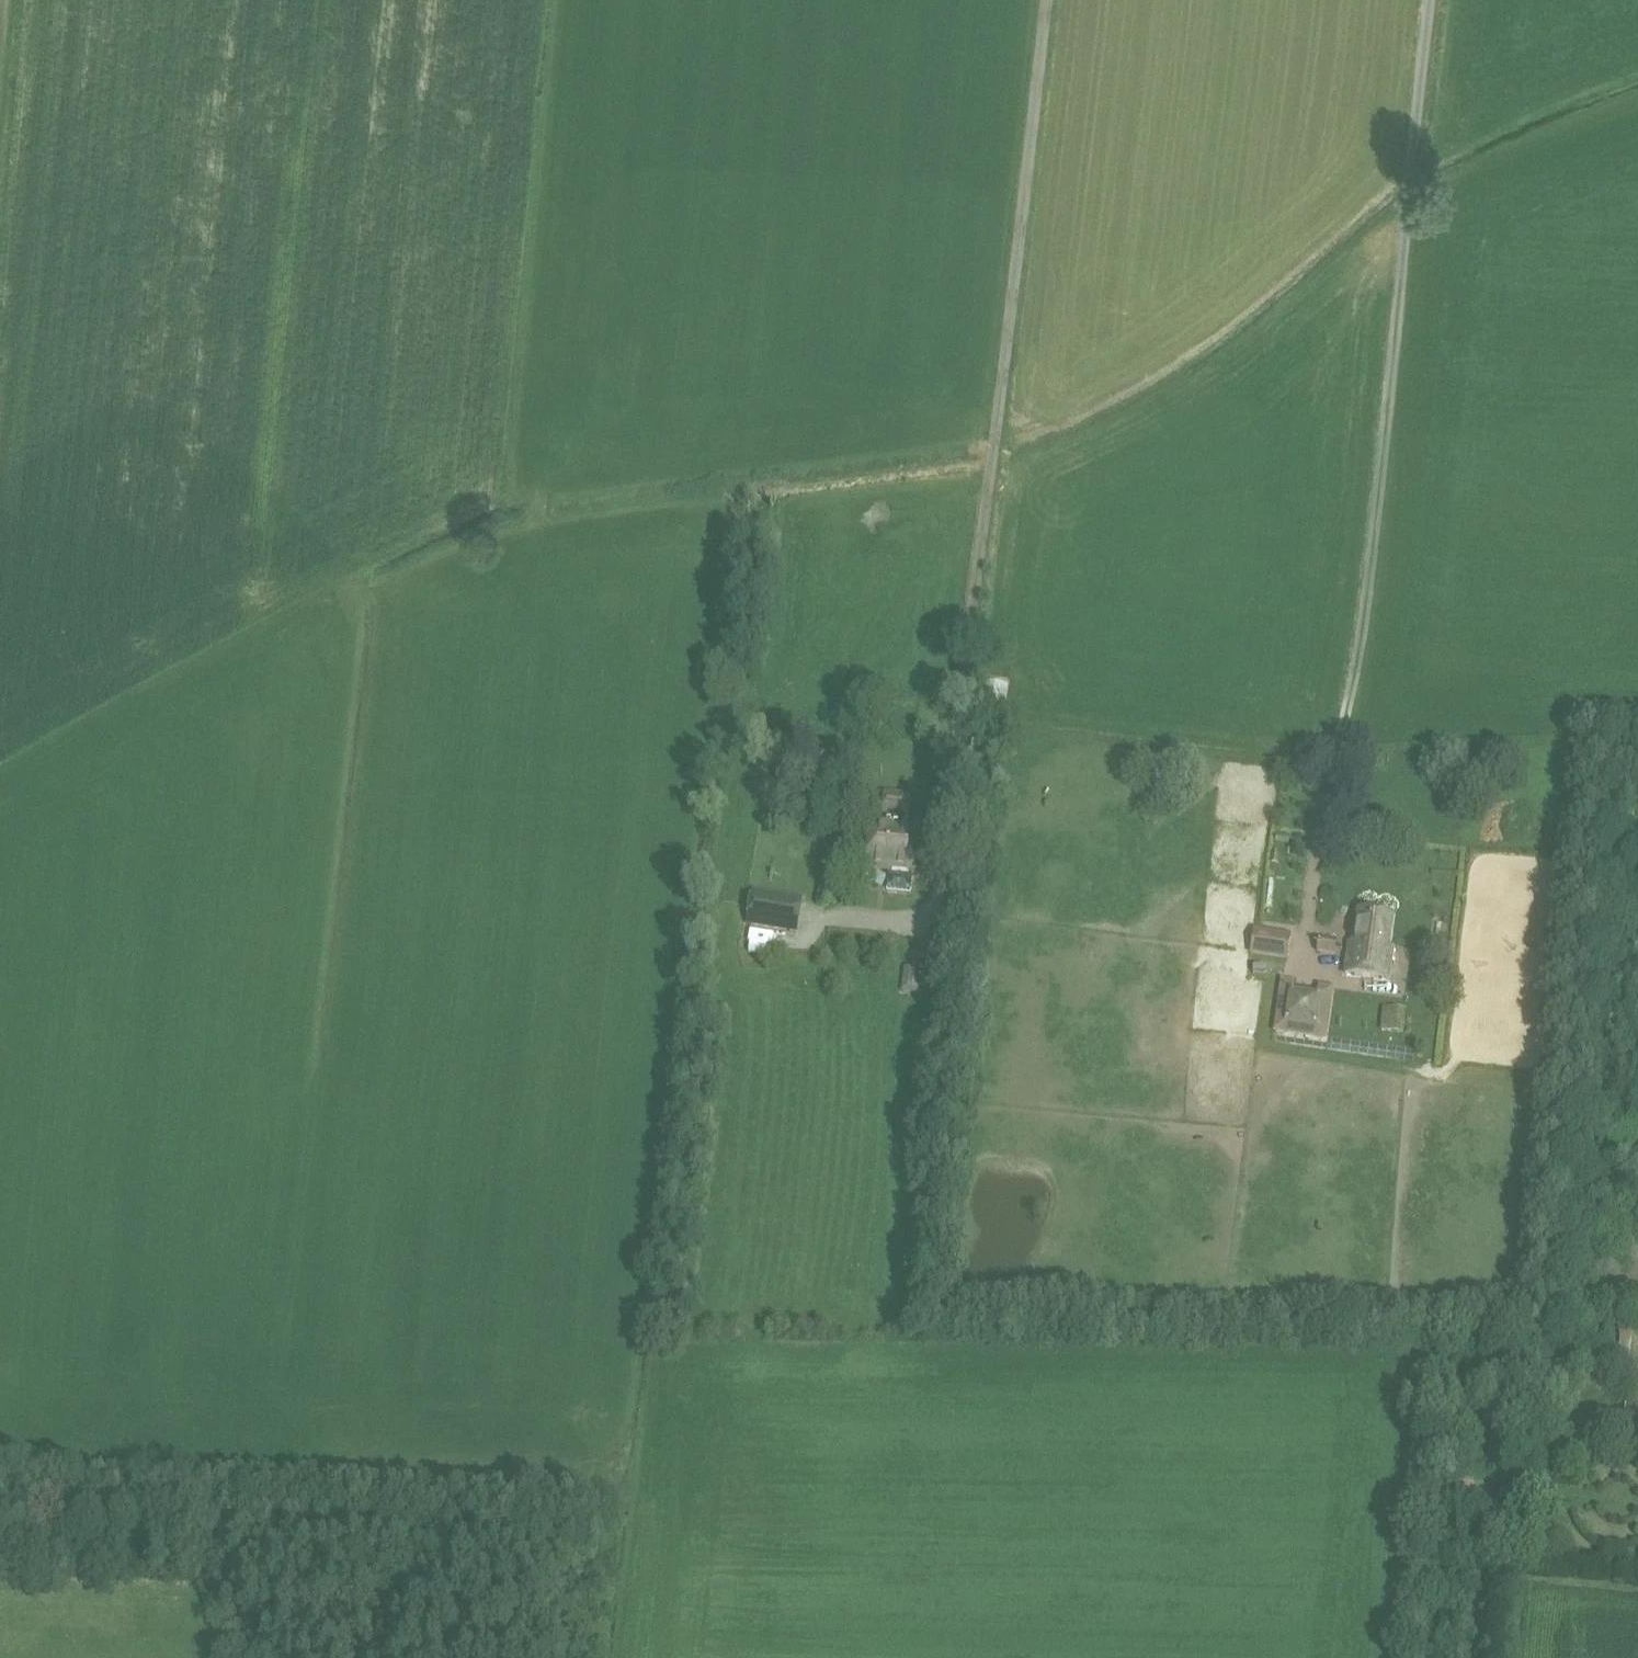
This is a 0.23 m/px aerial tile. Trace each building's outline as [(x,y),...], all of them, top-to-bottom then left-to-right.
[(870,821),(866,869),(888,871),(887,890),(911,892),(913,873),(916,873),(920,826),(905,824),(906,816),(908,817),(910,796),(889,794),(886,823),(870,821)] [(801,898),(754,890),(748,925),(796,932),(801,898)] [(1353,942),(1349,942),(1345,974),(1390,980),(1394,947),(1391,946),(1395,916),(1357,911),(1353,942)] [(1258,933),(1255,952),(1286,957),(1289,938),(1258,933)] [(1335,955),(1337,940),(1319,937),(1316,952),(1335,955)] [(927,971),(905,968),(901,992),(923,995),(927,971)] [(1296,982),(1283,980),(1276,1030),(1325,1038),(1333,987),(1319,985),(1317,995),(1294,992),(1296,982)] [(1391,1009),(1388,1030),(1402,1032),(1405,1011),(1391,1009)]
